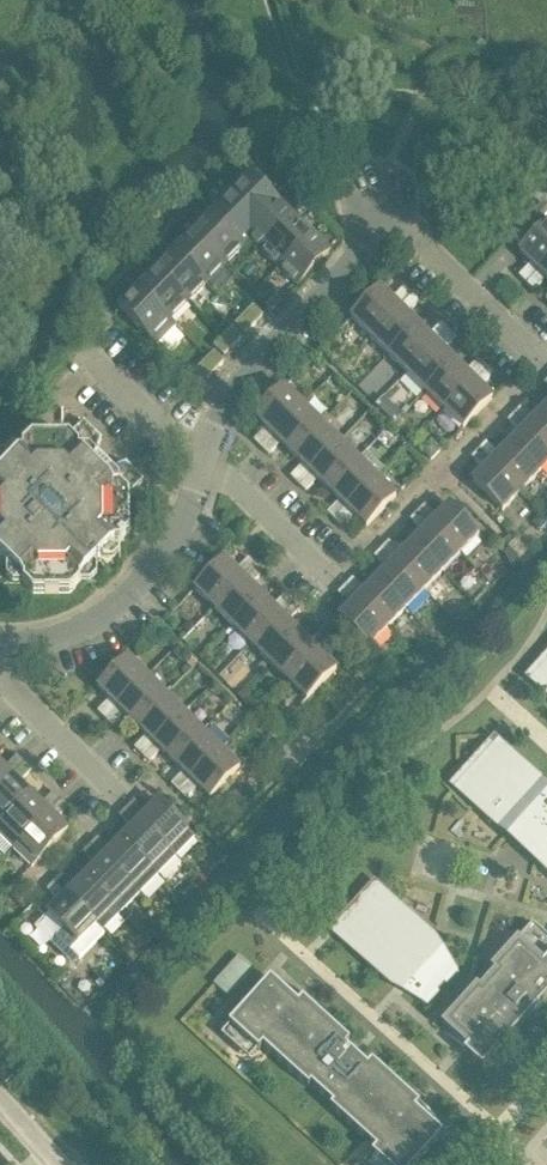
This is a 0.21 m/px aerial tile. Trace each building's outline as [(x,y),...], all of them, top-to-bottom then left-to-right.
[(231,195),(230,196),(256,221),(267,209),(266,207),(269,204),(271,205),(275,201),(268,194),(273,189),(260,176),(255,181),(250,176),(231,195)] [(238,241),(244,235),(243,234),(256,221),(230,196),(231,195),(226,191),(213,205),(217,209),(211,215),(238,241)] [(243,234),(244,235),(260,250),(292,217),(275,201),(271,205),(269,204),(266,207),(267,209),(243,234)] [(527,284),(546,264),(546,225),(545,228),(533,216),(533,211),(517,209),(512,237),(524,249),(520,253),(532,265),(520,277),(527,284)] [(158,347),(177,328),(171,322),(189,304),(207,285),(225,267),(244,248),(241,244),(238,241),(211,215),(192,235),(174,253),(156,272),(138,290),(119,309),(158,347)] [(298,288),(330,255),(311,236),(292,217),(260,250),(279,269),(298,288)] [(527,284),(534,292),(542,283),(535,276),(537,275),(539,272),(546,280),(546,264),(527,284)] [(404,304),(412,296),(404,288),(396,296),(404,304)] [(370,338),(400,308),(381,289),(351,319),(370,338)] [(275,296),(265,306),(272,313),(282,303),(275,296)] [(412,296),(404,304),(411,311),(419,303),(412,296)] [(247,312),(258,323),(264,317),(252,306),(247,312)] [(389,356),(418,326),(400,308),(370,338),(389,356)] [(97,331),(107,321),(97,311),(87,321),(97,331)] [(241,318),(252,329),(258,323),(247,312),(243,315),(241,318)] [(246,335),(252,329),(241,318),(235,324),(246,335)] [(441,340),(448,332),(441,325),(433,332),(441,340)] [(418,326),(389,356),(407,374),(437,344),(418,326)] [(226,334),(237,345),(243,339),(232,328),(226,334)] [(448,332),(441,340),(448,347),(456,339),(448,332)] [(220,340),(231,351),(237,345),(226,334),(223,337),(220,340)] [(225,357),(231,351),(220,340),(214,346),(225,357)] [(425,392),(455,362),(437,344),(407,374),(425,392)] [(214,353),(208,359),(218,369),(224,363),(214,353)] [(208,359),(202,365),(212,375),(218,369),(208,359)] [(477,376),(485,368),(478,361),(470,369),(477,376)] [(455,362),(425,392),(444,410),(473,380),(455,362)] [(202,365),(196,371),(206,381),(212,375),(202,365)] [(485,368),(477,376),(485,383),(492,375),(485,368)] [(473,380),(444,410),(464,430),(493,400),(473,380)] [(274,436),(304,406),(285,388),(255,418),(274,436)] [(385,415),(392,407),(384,399),(376,406),(385,415)] [(293,455),(322,424),(318,421),(304,406),(274,436),(293,455)] [(516,414),(524,422),(531,415),(523,407),(516,414)] [(546,408),(528,426),(546,445),(546,408)] [(325,414),(318,421),(322,424),(329,417),(325,414)] [(517,429),(524,422),(516,414),(509,422),(517,429)] [(332,420),(329,417),(322,424),(325,427),(332,420)] [(95,462),(102,440),(84,422),(69,438),(32,438),(23,448),(23,454),(0,477),(0,556),(24,580),(24,585),(34,595),(71,595),(81,585),(81,579),(115,544),(121,544),(130,534),(130,497),(145,482),(127,464),(105,472),(95,462)] [(322,424),(293,455),(311,473),(341,443),(325,427),(322,424)] [(540,474),(546,467),(546,445),(528,426),(510,445),(540,474)] [(262,449),(270,441),(263,433),(255,441),(262,449)] [(431,440),(421,450),(432,460),(442,450),(431,440)] [(270,441),(262,449),(270,456),(277,448),(270,441)] [(329,491),(359,461),(355,457),(341,443),(311,473),(329,491)] [(480,451),(488,459),(495,452),(487,444),(480,451)] [(537,478),(540,474),(510,445),(492,463),(522,493),(537,478)] [(481,466),(488,459),(480,451),(473,459),(481,466)] [(359,461),(329,491),(348,509),(377,479),(359,461)] [(503,512),(522,493),(492,463),(473,482),(503,512)] [(292,477),(299,485),(307,477),(300,469),(292,477)] [(299,485),(306,492),(314,484),(307,477),(299,485)] [(377,479),(348,509),(367,528),(397,498),(377,479)] [(336,521),(344,513),(337,506),(329,514),(336,521)] [(419,514),(427,521),(434,514),(426,506),(419,514)] [(431,525),(461,555),(480,536),(450,506),(431,525)] [(344,513),(336,521),(343,528),(351,520),(344,513)] [(420,529),(427,521),(419,514),(412,521),(420,529)] [(531,522),(540,531),(546,524),(546,521),(540,514),(531,522)] [(413,544),(443,573),(447,569),(461,555),(431,525),(413,544)] [(383,550),(391,558),(398,551),(390,543),(383,550)] [(425,592),(443,573),(413,544),(395,562),(425,592)] [(384,565),(391,558),(383,550),(376,558),(384,565)] [(215,609),(244,579),(225,560),(196,590),(215,609)] [(249,575),(257,567),(250,560),(241,568),(249,575)] [(377,581),(407,610),(425,592),(395,562),(377,581)] [(257,567),(249,575),(256,582),(264,574),(257,567)] [(233,627),(263,597),(244,579),(215,609),(232,627),(233,627)] [(347,587),(354,595),(361,588),(354,580),(347,587)] [(388,629),(407,610),(377,581),(358,599),(388,629)] [(347,602),(354,595),(347,587),(339,595),(347,602)] [(285,611),(294,603),(286,596),(278,604),(285,611)] [(263,597),(233,627),(236,630),(252,646),(281,616),(263,597)] [(370,648),(388,629),(358,599),(340,618),(370,648)] [(294,603),(285,611),(293,619),(301,610),(294,603)] [(270,664),(300,634),(281,616),(252,646),(270,664)] [(233,627),(232,627),(227,632),(231,635),(236,630),(233,627)] [(322,648),(330,639),(323,632),(315,640),(322,648)] [(300,634),(270,664),(289,682),(318,652),(300,634)] [(330,639),(322,648),(330,655),(338,647),(330,639)] [(227,656),(231,651),(225,645),(221,650),(227,656)] [(318,652),(289,682),(308,701),(337,671),(318,652)] [(118,708),(148,678),(128,659),(99,689),(118,708)] [(531,677),(546,693),(546,660),(531,677)] [(136,726),(166,696),(148,678),(118,708),(136,726)] [(166,696),(136,726),(155,744),(184,714),(166,696)] [(106,721),(114,712),(107,705),(99,713),(106,721)] [(114,712),(106,721),(113,728),(121,720),(114,712)] [(173,762),(203,732),(184,714),(155,744),(173,762)] [(203,732),(173,762),(191,780),(221,750),(203,732)] [(142,757),(150,749),(143,741),(135,750),(142,757)] [(495,742),(456,786),(482,813),(511,839),(517,832),(536,849),(530,856),(546,872),(546,785),(527,767),(495,742)] [(150,749),(142,757),(150,764),(158,756),(150,749)] [(221,750),(191,780),(211,800),(240,770),(221,750)] [(16,773),(24,765),(17,758),(9,766),(16,773)] [(12,777),(0,765),(0,790),(12,777)] [(24,765),(16,773),(23,780),(31,772),(24,765)] [(2,825),(31,795),(12,777),(0,790),(0,827),(2,825)] [(175,782),(172,786),(177,791),(179,793),(187,784),(180,777),(175,782)] [(187,784),(179,793),(186,800),(195,792),(187,784)] [(53,810),(61,801),(54,794),(45,802),(53,810)] [(20,843),(49,813),(31,795),(2,825),(0,827),(0,837),(14,850),(20,843)] [(61,801),(53,810),(60,817),(68,809),(61,801)] [(128,809),(136,816),(142,809),(134,802),(128,809)] [(176,857),(194,838),(158,803),(140,821),(176,857)] [(127,825),(136,816),(128,809),(119,817),(127,825)] [(33,869),(39,862),(69,832),(49,813),(20,843),(14,850),(33,869)] [(159,875),(176,857),(140,821),(122,840),(159,875)] [(92,845),(100,853),(106,847),(98,839),(92,845)] [(141,894),(159,875),(122,840),(104,858),(141,894)] [(91,862),(100,853),(92,845),(83,854),(91,862)] [(129,919),(132,916),(125,910),(141,894),(104,858),(86,876),(116,906),(129,919)] [(63,891),(69,884),(61,876),(55,883),(63,891)] [(129,919),(116,906),(86,876),(68,895),(104,930),(119,917),(125,923),(129,919)] [(56,899),(63,891),(55,883),(47,891),(56,899)] [(336,931),(349,945),(368,965),(392,987),(424,1003),(424,1005),(430,1008),(461,974),(457,968),(455,969),(436,938),(412,917),(375,888),(336,931)] [(68,895),(36,927),(53,945),(58,940),(77,959),(79,961),(106,933),(103,931),(104,930),(68,895)] [(501,1048),(546,998),(546,938),(533,925),(493,969),(497,973),(480,992),(477,989),(444,1026),(468,1048),(464,1053),(482,1069),(501,1048)] [(239,957),(214,985),(228,998),(254,970),(239,957)] [(272,1055),(309,1089),(311,1086),(333,1106),(331,1108),(376,1150),(372,1154),(384,1164),(417,1164),(443,1135),(423,1117),(427,1112),(372,1063),(368,1067),(346,1047),(350,1043),(303,1000),(299,1004),(271,979),(229,1025),(230,1026),(221,1036),(232,1045),(241,1036),(259,1052),(263,1047),(272,1055)]
